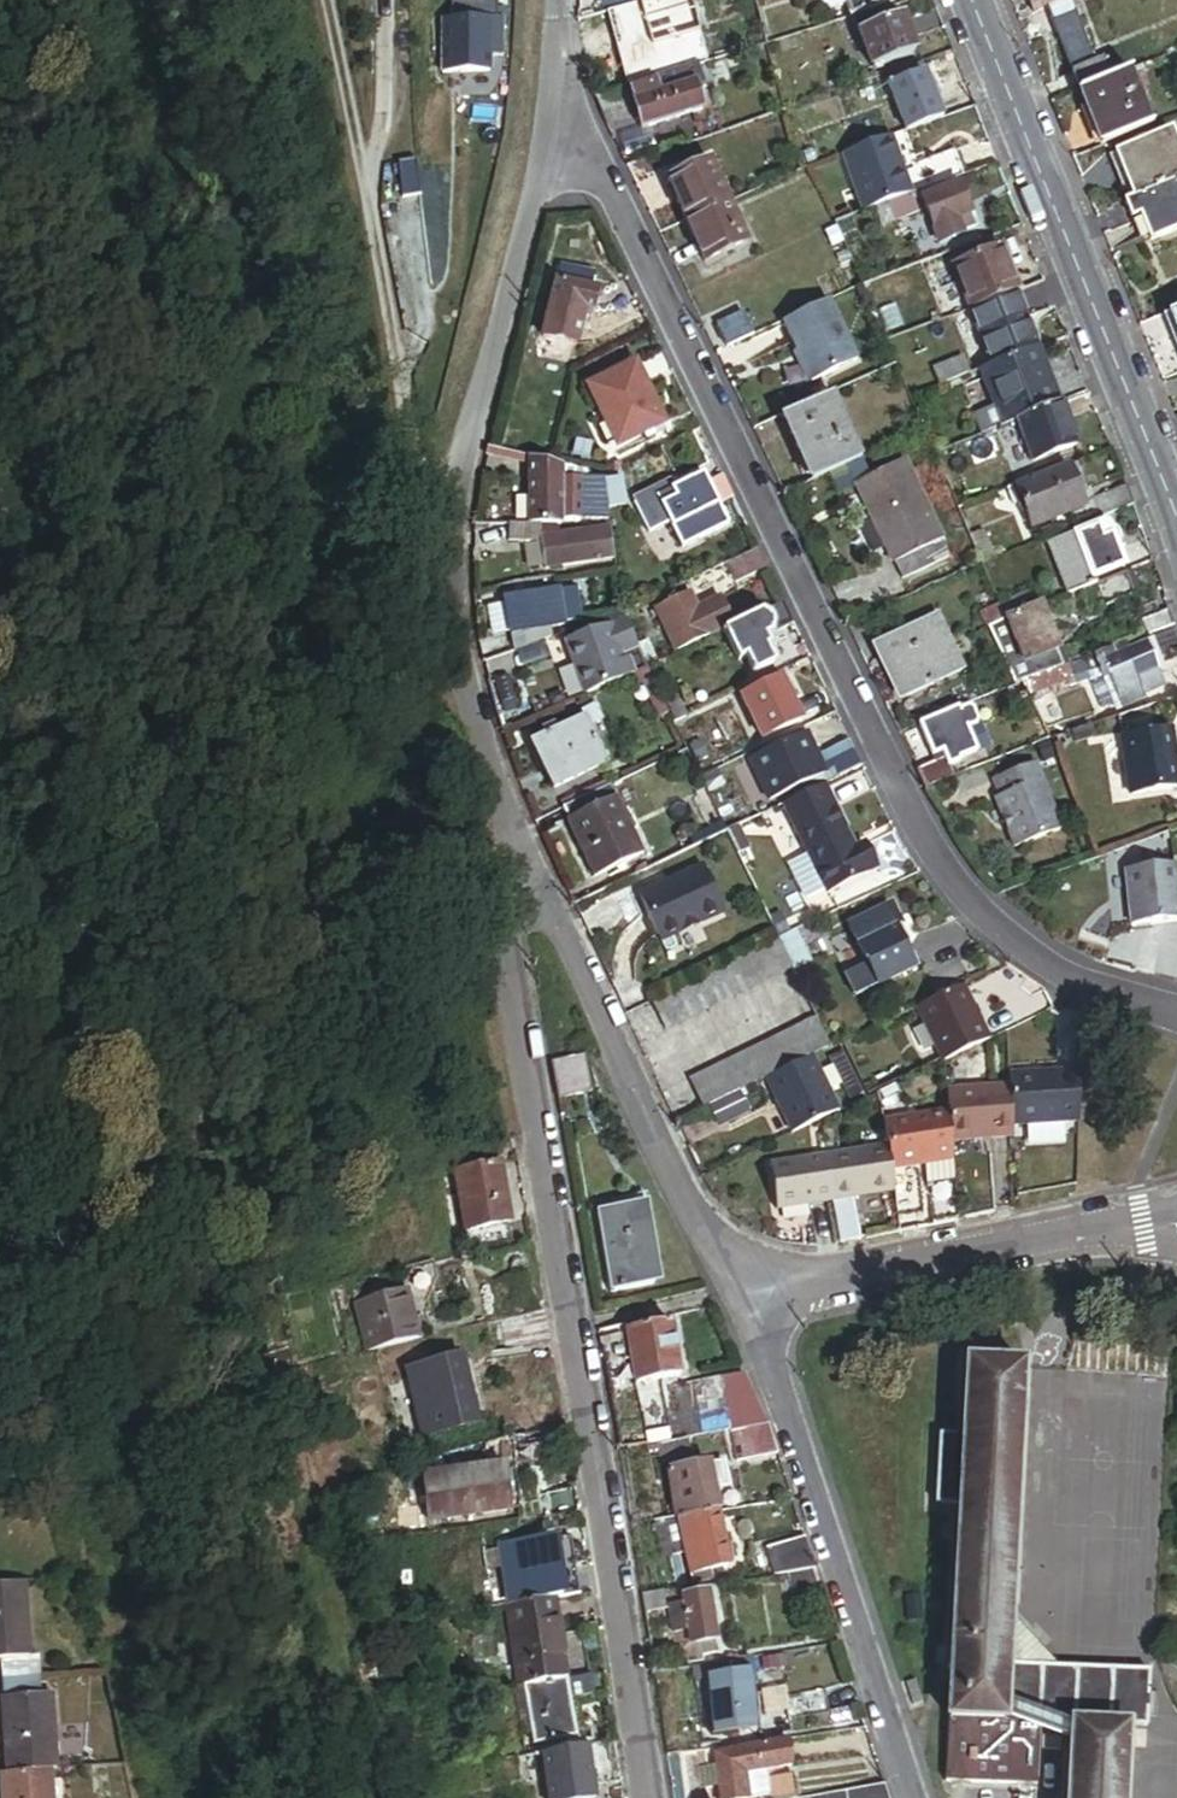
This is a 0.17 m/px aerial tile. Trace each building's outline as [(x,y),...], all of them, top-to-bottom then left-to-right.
[(882,0),(841,0),(846,14),(882,0)] [(1068,0),(1024,0),(1028,9),(1041,4),(1048,21),(1072,11),(1068,0)] [(853,27),(869,22),(866,13),(851,18),(853,27)] [(867,69),(908,54),(894,17),(854,32),(867,69)] [(1074,88),(1107,75),(1100,59),(1068,72),(1074,88)] [(637,125),(697,109),(684,65),(659,72),(661,78),(627,88),(637,125)] [(1095,142),(1145,123),(1124,68),(1107,75),(1074,88),(1095,142)] [(902,128),(936,116),(919,70),(885,83),(902,128)] [(1176,173),(1176,152),(1166,126),(1108,150),(1126,194),(1176,173)] [(860,207),(906,190),(886,134),(839,151),(860,207)] [(920,185),(961,171),(953,148),(913,163),(920,185)] [(682,217),(726,199),(708,158),(665,176),(682,217)] [(1176,226),(1176,173),(1126,194),(1118,198),(1126,216),(1134,213),(1145,239),(1176,226)] [(935,240),(971,226),(954,182),(918,197),(935,240)] [(889,220),(911,211),(904,193),(882,202),(889,220)] [(700,259),(744,240),(726,199),(682,217),(700,259)] [(876,225),(889,220),(882,202),(869,208),(876,225)] [(1000,238),(993,241),(1011,288),(1018,285),(1000,238)] [(1010,288),(1011,288),(993,241),(946,259),(964,306),(1010,288)] [(579,315),(581,308),(587,310),(592,291),(586,289),(590,274),(554,265),(536,334),(572,343),(579,315)] [(1010,288),(964,306),(986,364),(1032,346),(1010,288)] [(804,379),(849,357),(820,299),(776,320),(804,379)] [(1164,311),(1176,342),(1176,305),(1164,311)] [(723,345),(750,332),(740,312),(713,324),(723,345)] [(1012,418),(1055,401),(1032,346),(986,364),(976,368),(989,403),(996,424),(1012,418)] [(932,385),(960,374),(955,360),(926,371),(932,385)] [(609,442),(657,420),(630,361),(581,383),(609,442)] [(805,477),(854,455),(827,392),(777,414),(805,477)] [(1029,460),(1074,443),(1056,400),(1055,401),(1012,418),(1029,460)] [(977,431),(996,424),(989,403),(969,411),(977,431)] [(487,445),(486,451),(530,462),(530,456),(487,445)] [(579,516),(603,516),(601,502),(598,479),(598,478),(553,478),(553,462),(530,456),(530,462),(529,522),(537,521),(552,521),(555,521),(555,516),(579,516)] [(945,553),(900,457),(854,479),(872,517),(884,543),(899,575),(945,553)] [(598,474),(553,462),(553,478),(598,478),(598,474)] [(1029,521),(1078,504),(1063,463),(1014,481),(1019,496),(1022,504),(1029,521)] [(673,539),(720,517),(713,502),(728,495),(718,475),(702,482),(698,473),(669,487),(665,480),(628,497),(641,525),(661,515),(673,539)] [(601,502),(616,501),(614,479),(598,479),(601,502)] [(1012,498),(1019,496),(1014,481),(1001,486),(1006,500),(1012,498)] [(1095,516),(1130,502),(1122,482),(1087,495),(1095,516)] [(1015,507),(1022,504),(1019,496),(1012,498),(1015,507)] [(871,549),(884,543),(872,517),(859,523),(871,549)] [(552,521),(537,521),(544,566),(598,559),(599,559),(599,555),(609,554),(605,527),(554,533),(552,521)] [(1089,576),(1119,564),(1105,530),(1097,533),(1094,524),(1044,544),(1063,593),(1092,581),(1089,576)] [(974,561),(986,556),(975,527),(963,532),(974,561)] [(728,581),(762,565),(752,546),(718,563),(725,576),(728,581)] [(609,554),(599,555),(599,559),(598,559),(599,565),(611,563),(609,554)] [(717,580),(725,576),(718,563),(710,567),(717,580)] [(1130,593),(1136,590),(1127,567),(1120,570),(1130,593)] [(1102,604),(1130,593),(1120,570),(1092,581),(1102,604)] [(539,624),(577,616),(570,587),(570,583),(553,587),(552,584),(501,595),(509,630),(539,624)] [(577,616),(587,614),(581,584),(570,587),(577,616)] [(684,590),(650,606),(670,650),(704,635),(704,636),(719,629),(728,624),(715,596),(692,607),(684,590)] [(993,603),(999,617),(1030,605),(1023,591),(993,603)] [(749,673),(771,663),(763,646),(767,644),(763,635),(790,623),(779,601),(728,624),(719,629),(733,660),(741,656),(749,673)] [(974,612),(981,625),(999,617),(993,603),(974,612)] [(1023,680),(1058,666),(1033,604),(1030,605),(999,617),(981,625),(1010,685),(1023,680)] [(1139,634),(1142,633),(1170,623),(1166,608),(1134,620),(1139,634)] [(894,699),(957,671),(933,615),(869,642),(894,699)] [(627,658),(637,655),(622,620),(615,623),(627,658)] [(574,676),(627,658),(615,623),(562,642),(574,676)] [(1170,623),(1142,633),(1144,639),(1094,657),(1097,664),(1103,680),(1091,685),(1089,685),(1096,704),(1111,698),(1112,700),(1161,682),(1160,681),(1147,644),(1152,642),(1154,646),(1155,645),(1174,638),(1170,623)] [(511,647),(541,637),(539,624),(509,630),(511,647)] [(580,692),(643,665),(637,655),(627,658),(574,676),(580,692)] [(1071,685),(1088,678),(1085,668),(1080,657),(1058,666),(1023,680),(1027,691),(1068,675),(1071,685)] [(1091,685),(1103,680),(1097,664),(1085,668),(1088,678),(1091,685)] [(756,737),(794,719),(785,699),(781,692),(774,676),(736,695),(756,737)] [(995,691),(999,702),(1027,691),(1023,680),(1010,685),(995,691)] [(669,719),(681,713),(669,687),(656,693),(669,719)] [(785,699),(793,696),(789,688),(781,692),(785,699)] [(584,722),(600,714),(592,697),(576,705),(580,713),(584,722)] [(954,759),(972,752),(963,730),(972,727),(970,723),(972,722),(966,707),(963,708),(962,703),(915,722),(914,722),(925,750),(936,746),(940,757),(930,761),(914,767),(921,786),(947,776),(943,767),(955,762),(954,759)] [(550,786),(603,761),(584,722),(580,713),(527,739),(550,786)] [(1165,730),(1114,738),(1123,795),(1174,786),(1165,730)] [(780,792),(783,798),(818,781),(832,775),(828,766),(819,770),(812,755),(819,752),(814,741),(806,744),(800,732),(745,759),(752,773),(755,772),(768,798),(780,792)] [(930,761),(940,757),(936,746),(925,750),(930,761)] [(832,775),(858,762),(851,749),(826,761),(828,766),(832,775)] [(1058,829),(1031,761),(988,778),(995,795),(990,797),(1010,847),(1058,829)] [(589,871),(637,849),(605,780),(557,803),(589,871)] [(783,798),(779,800),(822,889),(869,867),(856,840),(848,844),(818,781),(783,798)] [(685,835),(689,843),(722,828),(717,819),(685,835)] [(674,838),(680,836),(680,832),(677,829),(674,828),(670,830),(670,834),(674,838)] [(699,863),(635,890),(653,932),(693,915),(695,921),(719,911),(699,863)] [(1164,865),(1113,871),(1119,927),(1170,921),(1164,865)] [(872,983),(914,962),(884,903),(842,924),(872,983)] [(783,932),(784,933),(790,930),(823,914),(820,908),(783,932)] [(656,938),(695,921),(693,915),(653,932),(656,938)] [(775,938),(780,948),(796,940),(790,930),(784,933),(775,938)] [(664,1025),(788,965),(780,948),(775,938),(650,998),(664,1025)] [(806,962),(796,940),(780,948),(788,965),(790,970),(806,962)] [(932,1056),(937,1054),(978,1035),(954,983),(908,1005),(932,1056)] [(700,1103),(764,1072),(806,1051),(826,1042),(813,1015),(688,1077),(700,1103)] [(937,1054),(938,1065),(983,1045),(978,1035),(937,1054)] [(790,1126),(831,1106),(807,1054),(765,1074),(790,1126)] [(584,1103),(578,1066),(548,1069),(555,1115),(584,1103)] [(1005,1122),(1074,1123),(1075,1073),(1001,1071),(1002,1081),(1005,1122)] [(1006,1131),(1005,1122),(1002,1081),(940,1083),(942,1105),(945,1132),(1006,1131)] [(724,1114),(742,1106),(736,1094),(717,1102),(724,1114)] [(917,1156),(947,1152),(945,1132),(942,1105),(877,1117),(881,1141),(887,1185),(891,1212),(913,1210),(908,1158),(917,1156)] [(849,1190),(887,1185),(881,1141),(821,1149),(827,1192),(832,1233),(854,1230),(849,1190)] [(769,1200),(827,1192),(821,1149),(763,1157),(769,1200)] [(947,1152),(917,1156),(920,1177),(948,1173),(947,1152)] [(462,1231),(502,1224),(493,1167),(452,1174),(462,1231)] [(628,1216),(585,1223),(597,1300),(641,1293),(628,1216)] [(406,1322),(404,1310),(408,1297),(401,1259),(384,1261),(390,1292),(368,1296),(341,1302),(351,1355),(401,1344),(402,1344),(397,1324),(406,1322)] [(341,1302),(368,1296),(366,1286),(339,1292),(341,1302)] [(622,1392),(672,1380),(660,1329),(610,1341),(609,1338),(597,1341),(611,1401),(623,1398),(622,1392)] [(388,1382),(440,1373),(438,1362),(386,1372),(388,1382)] [(1064,1797),(1119,1797),(1122,1724),(1140,1725),(1141,1670),(1048,1665),(1005,1663),(1007,1618),(1014,1365),(958,1363),(955,1433),(930,1432),(928,1500),(953,1503),(946,1718),(1036,1721),(1067,1722),(1064,1797)] [(399,1439),(450,1430),(440,1373),(388,1382),(399,1439)] [(711,1408),(716,1437),(725,1434),(752,1428),(729,1377),(706,1382),(711,1408)] [(682,1442),(716,1437),(711,1408),(648,1418),(653,1447),(682,1442)] [(731,1464),(766,1457),(759,1436),(753,1427),(752,1428),(725,1434),(731,1464)] [(663,1466),(685,1462),(682,1442),(653,1447),(656,1467),(663,1466)] [(685,1462),(663,1466),(665,1477),(687,1473),(685,1462)] [(706,1498),(723,1495),(718,1468),(687,1473),(665,1477),(672,1522),(709,1516),(706,1498)] [(411,1526),(490,1518),(486,1479),(407,1487),(411,1526)] [(526,1527),(560,1522),(556,1500),(523,1506),(526,1527)] [(700,1575),(718,1572),(709,1516),(672,1522),(655,1525),(661,1564),(680,1561),(683,1578),(700,1575)] [(781,1581),(806,1577),(796,1546),(760,1550),(766,1583),(781,1581)] [(539,1607),(562,1604),(555,1548),(478,1558),(486,1614),(539,1607)] [(683,1578),(684,1587),(701,1585),(700,1575),(683,1578)] [(781,1581),(784,1602),(814,1597),(806,1577),(781,1581)] [(15,1585),(0,1586),(0,1661),(27,1659),(24,1619),(17,1619),(15,1585)] [(659,1613),(672,1612),(670,1602),(670,1596),(657,1597),(659,1613)] [(694,1656),(707,1655),(699,1598),(670,1602),(672,1612),(659,1613),(665,1659),(676,1658),(677,1665),(695,1662),(694,1656)] [(632,1616),(647,1614),(645,1599),(630,1601),(632,1616)] [(512,1690),(549,1685),(539,1607),(486,1614),(497,1693),(501,1692),(512,1690)] [(1048,1665),(1007,1618),(1005,1663),(1048,1665)] [(581,1667),(574,1636),(561,1639),(568,1670),(581,1667)] [(34,1659),(27,1659),(0,1661),(2,1681),(35,1679),(34,1659)] [(700,1743),(752,1734),(740,1661),(688,1669),(691,1686),(700,1743)] [(680,1688),(691,1686),(688,1669),(677,1671),(680,1688)] [(35,1679),(2,1681),(3,1699),(6,1699),(37,1697),(35,1679)] [(559,1711),(594,1706),(590,1680),(555,1685),(559,1711)] [(553,1712),(549,1685),(512,1690),(515,1712),(520,1746),(557,1741),(553,1712)] [(555,1685),(549,1685),(553,1712),(559,1711),(555,1685)] [(504,1713),(515,1712),(512,1690),(501,1692),(504,1713)] [(37,1697),(6,1699),(9,1733),(3,1733),(5,1773),(40,1771),(49,1771),(47,1739),(52,1738),(50,1696),(37,1697)] [(780,1728),(821,1722),(817,1698),(776,1703),(780,1728)] [(942,1783),(1033,1787),(1036,1721),(946,1718),(944,1718),(942,1783)] [(733,1779),(783,1772),(779,1745),(703,1756),(705,1770),(688,1772),(692,1796),(709,1793),(710,1797),(787,1797),(785,1780),(734,1788),(733,1779)] [(579,1781),(586,1780),(582,1757),(573,1758),(572,1750),(531,1756),(537,1797),(581,1797),(579,1781)] [(505,1782),(525,1779),(522,1758),(502,1761),(505,1782)] [(0,1774),(2,1797),(41,1797),(40,1771),(5,1773),(0,1774)] [(876,1788),(815,1797),(879,1797),(876,1788)]
